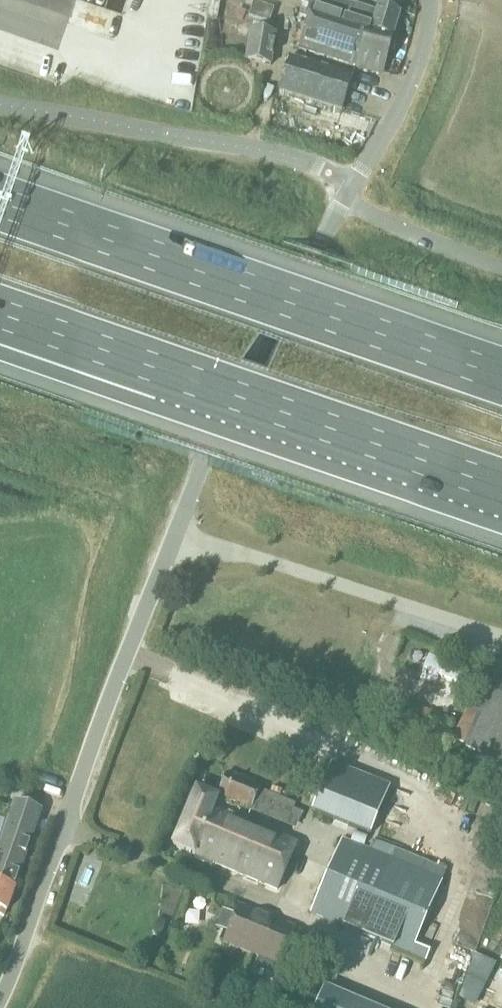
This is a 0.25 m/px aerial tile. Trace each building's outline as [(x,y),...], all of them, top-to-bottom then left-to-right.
[(382,71),(398,13),(378,7),(376,12),(340,0),(314,0),(313,3),(298,48),(345,63),(382,71)] [(277,35),(250,31),(244,63),(271,68),(277,35)] [(288,56),(277,91),(340,110),(351,76),(288,56)] [(497,682),(464,748),(501,767),(501,685),(497,682)] [(331,763),(310,814),(370,838),(390,786),(331,763)] [(252,810),(261,789),(226,774),(218,795),(252,810)] [(278,890),(297,844),(213,810),(217,800),(196,791),(173,847),(278,890)] [(14,889),(41,812),(15,803),(0,846),(0,884),(14,889)] [(411,955),(442,882),(343,839),(311,913),(411,955)] [(4,917),(5,911),(6,912),(14,889),(0,884),(0,915),(4,917)] [(215,928),(228,933),(224,942),(282,966),(303,974),(311,956),(290,948),(297,929),(239,904),(235,915),(222,910),(215,928)] [(315,1007),(371,1007),(324,988),(315,1007)]
